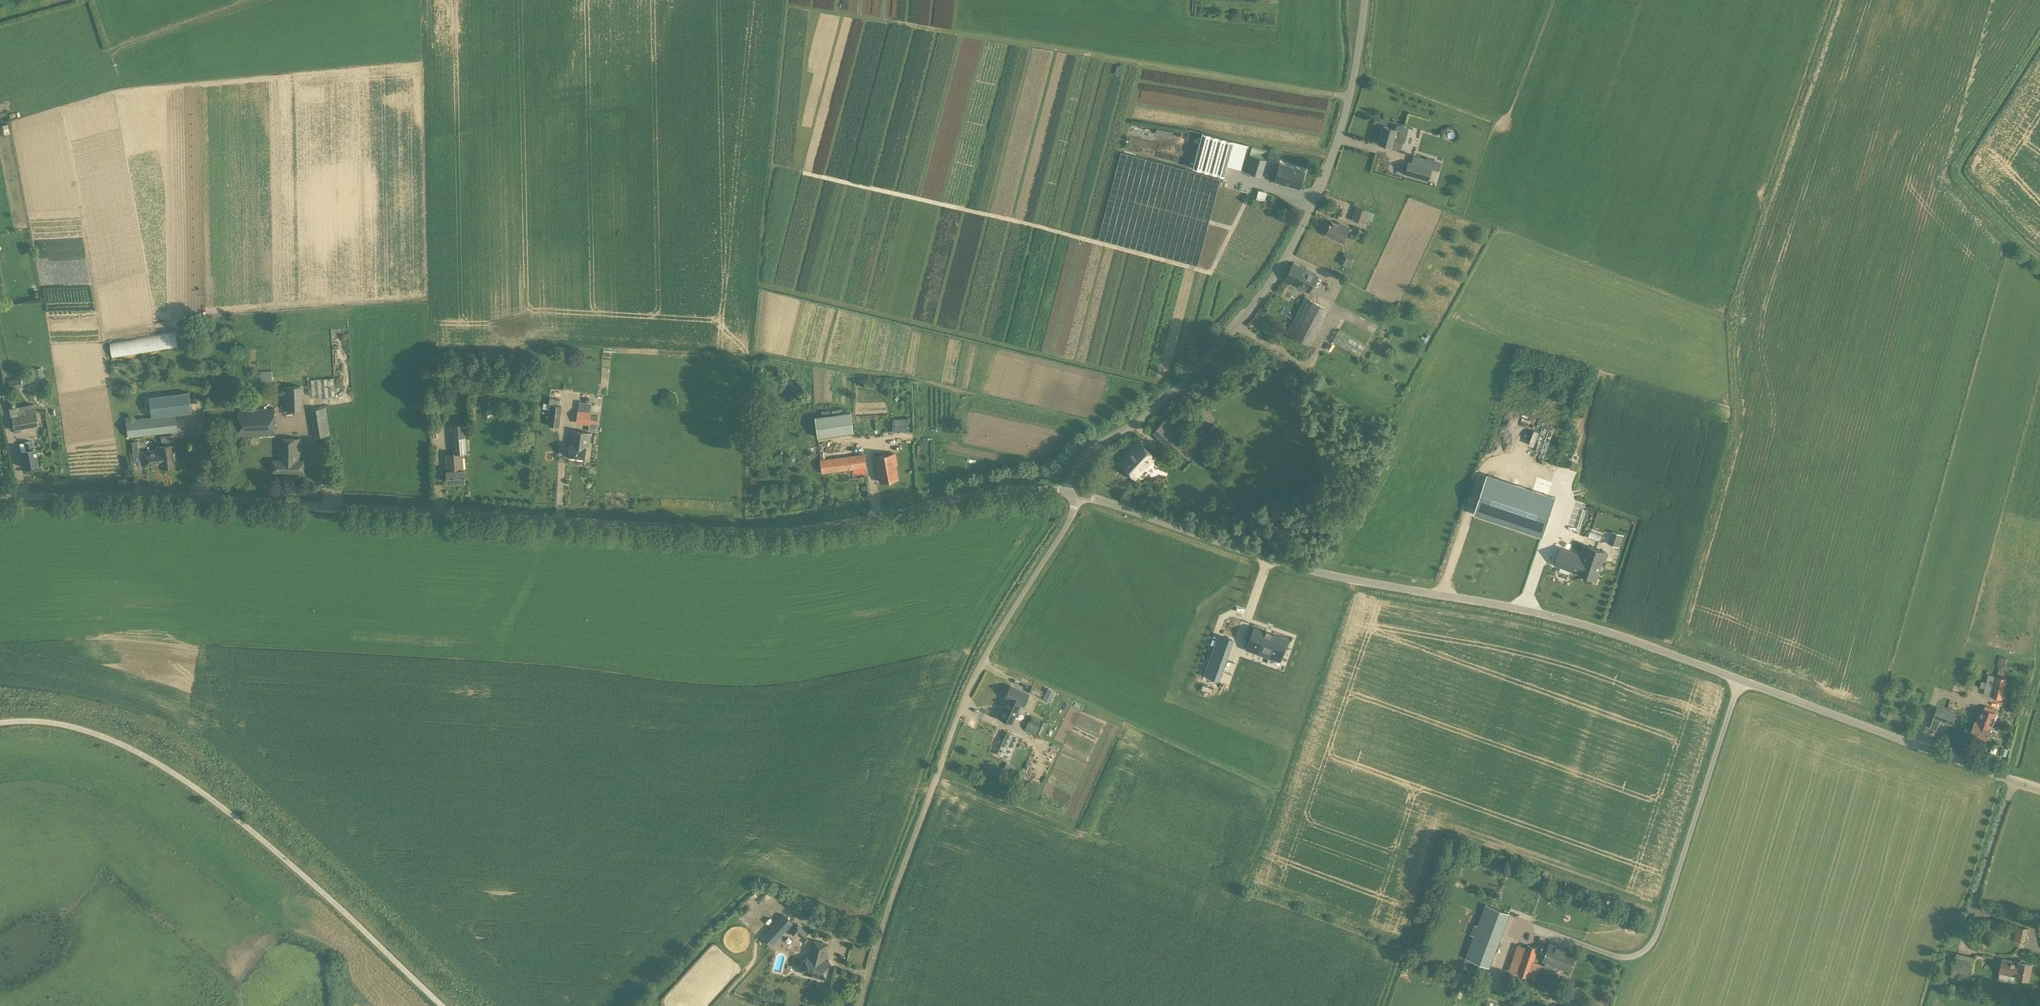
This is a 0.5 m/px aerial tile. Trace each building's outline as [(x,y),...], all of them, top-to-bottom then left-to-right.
[(10,134),(7,124),(1,125),(4,135),(10,134)] [(1391,146),(1399,148),(1405,126),(1397,124),(1396,128),(1382,125),(1377,142),(1391,146)] [(1202,132),(1192,168),(1224,176),(1228,158),(1233,140),(1202,132)] [(1282,154),(1268,150),(1265,158),(1267,159),(1266,161),(1279,164),(1282,154)] [(1197,265),(1220,178),(1120,152),(1097,239),(1197,265)] [(1242,170),(1261,175),(1266,161),(1267,159),(1265,158),(1247,154),(1242,170)] [(1429,166),(1406,160),(1403,171),(1426,178),(1429,166)] [(1279,164),(1274,180),(1299,188),(1305,170),(1279,162),(1279,164)] [(1256,189),(1255,197),(1263,199),(1264,191),(1256,189)] [(1351,219),(1364,224),(1366,219),(1372,221),(1375,213),(1369,211),(1369,210),(1356,206),(1351,219)] [(1342,242),(1349,228),(1343,225),(1342,227),(1331,221),(1330,224),(1329,224),(1328,225),(1329,225),(1325,234),(1342,242)] [(1359,229),(1355,237),(1362,240),(1366,232),(1359,229)] [(1344,266),(1347,267),(1347,265),(1351,267),(1355,257),(1344,252),(1339,262),(1345,264),(1344,266)] [(1308,292),(1317,275),(1293,262),(1283,282),(1287,284),(1289,282),(1308,292)] [(1310,345),(1329,309),(1305,297),(1286,333),(1310,345)] [(1332,341),(1358,356),(1365,345),(1338,330),(1332,341)] [(177,346),(174,331),(110,342),(112,356),(177,346)] [(464,370),(462,380),(470,381),(471,371),(464,370)] [(273,376),(275,376),(275,372),(273,371),(272,371),(260,371),(261,381),(273,380),(273,376)] [(9,389),(22,387),(20,378),(8,380),(9,389)] [(334,378),(308,380),(309,396),(316,395),(316,398),(335,396),(334,378)] [(283,410),(302,409),(301,386),(283,386),(283,410)] [(126,420),(128,436),(178,430),(176,413),(191,411),(189,392),(149,396),(152,417),(126,420)] [(558,426),(561,405),(550,404),(548,424),(558,426)] [(275,407),(238,409),(238,436),(275,434),(275,407)] [(331,435),(326,407),(310,409),(314,437),(331,435)] [(577,409),(576,422),(577,423),(588,424),(589,424),(591,411),(577,409)] [(14,430),(38,426),(35,411),(11,416),(14,430)] [(817,437),(853,431),(851,411),(814,417),(817,437)] [(893,418),(893,430),(907,430),(907,418),(893,418)] [(1184,461),(1197,448),(1191,442),(1190,443),(1181,434),(1182,433),(1164,418),(1152,432),(1169,447),(1184,461)] [(591,432),(571,429),(568,455),(584,457),(585,446),(589,447),(591,432)] [(158,446),(158,450),(159,450),(160,464),(161,467),(177,465),(175,444),(174,444),(173,434),(161,436),(162,442),(166,441),(166,445),(158,446)] [(453,446),(467,445),(466,437),(452,438),(453,446)] [(303,472),(304,460),(298,460),(298,455),(300,455),(300,438),(279,438),(278,460),(272,460),(272,471),(303,472)] [(23,467),(37,464),(34,448),(32,448),(31,441),(24,442),(26,449),(21,450),(23,467)] [(1135,479),(1155,457),(1139,442),(1118,463),(1135,479)] [(159,450),(158,450),(142,452),(144,466),(160,464),(159,450)] [(447,482),(465,481),(464,469),(462,453),(445,454),(446,470),(447,482)] [(880,481),(898,477),(895,464),(896,463),(894,453),(874,456),(876,467),(878,467),(880,481)] [(865,454),(850,456),(852,469),(867,467),(865,454)] [(820,459),(822,473),(835,471),(833,458),(820,459)] [(1488,475),(1475,513),(1542,536),(1555,497),(1488,475)] [(1610,529),(1606,543),(1619,547),(1623,533),(1610,529)] [(1599,541),(1601,535),(1590,531),(1588,537),(1599,541)] [(1579,573),(1596,579),(1602,559),(1604,560),(1607,552),(1605,551),(1588,545),(1584,556),(1579,572),(1579,573)] [(1560,548),(1555,564),(1579,572),(1584,556),(1560,548)] [(1253,627),(1246,648),(1257,652),(1259,649),(1268,652),(1267,656),(1273,658),(1274,654),(1280,656),(1287,639),(1270,633),(1270,631),(1265,629),(1264,631),(1253,627)] [(1219,633),(1204,674),(1217,679),(1222,666),(1210,662),(1216,646),(1228,650),(1232,637),(1219,633)] [(2003,699),(2008,678),(2003,677),(2008,658),(1999,656),(1997,664),(1999,665),(1996,676),(1988,674),(1986,682),(1981,681),(1980,687),(1985,688),(1983,694),(2003,699)] [(1028,693),(1010,685),(1005,697),(1007,698),(998,717),(1012,723),(1020,704),(1023,705),(1028,693)] [(1040,696),(1042,691),(1031,686),(1029,691),(1040,696)] [(1055,691),(1048,688),(1045,693),(1052,696),(1055,691)] [(1977,718),(1992,724),(1997,710),(1983,705),(1980,713),(1978,713),(1977,718)] [(1933,718),(1953,725),(1957,713),(1937,706),(1933,718)] [(1025,728),(1035,734),(1041,723),(1030,717),(1025,728)] [(1970,731),(1987,738),(1992,724),(1977,718),(1976,719),(1974,719),(1970,731)] [(1008,758),(1019,736),(1007,730),(997,752),(1008,758)] [(2006,756),(2008,749),(2002,747),(2000,754),(2006,756)] [(1984,757),(1995,761),(1997,754),(1987,750),(1984,757)] [(1455,840),(1448,845),(1451,849),(1458,844),(1455,840)] [(1489,964),(1509,911),(1486,903),(1466,955),(1489,964)] [(783,913),(762,937),(772,946),(793,922),(783,913)] [(1627,931),(1639,929),(1637,922),(1626,924),(1627,931)] [(797,923),(791,931),(796,936),(802,928),(797,923)] [(2017,926),(2014,940),(2025,942),(2028,928),(2017,926)] [(823,960),(827,944),(814,940),(809,957),(807,956),(806,959),(804,959),(802,960),(800,967),(801,969),(803,969),(802,972),(823,978),(828,962),(823,960)] [(1570,970),(1577,953),(1550,942),(1543,959),(1570,970)] [(1528,944),(1518,973),(1529,977),(1532,968),(1537,970),(1539,963),(1534,961),(1539,948),(1528,944)] [(1953,974),(1971,979),(1973,972),(1972,971),(1975,957),(1958,953),(1954,968),(1953,974)] [(2019,961),(2018,962),(2002,958),(1999,971),(2016,975),(2015,976),(2029,979),(2032,963),(2019,961)]
